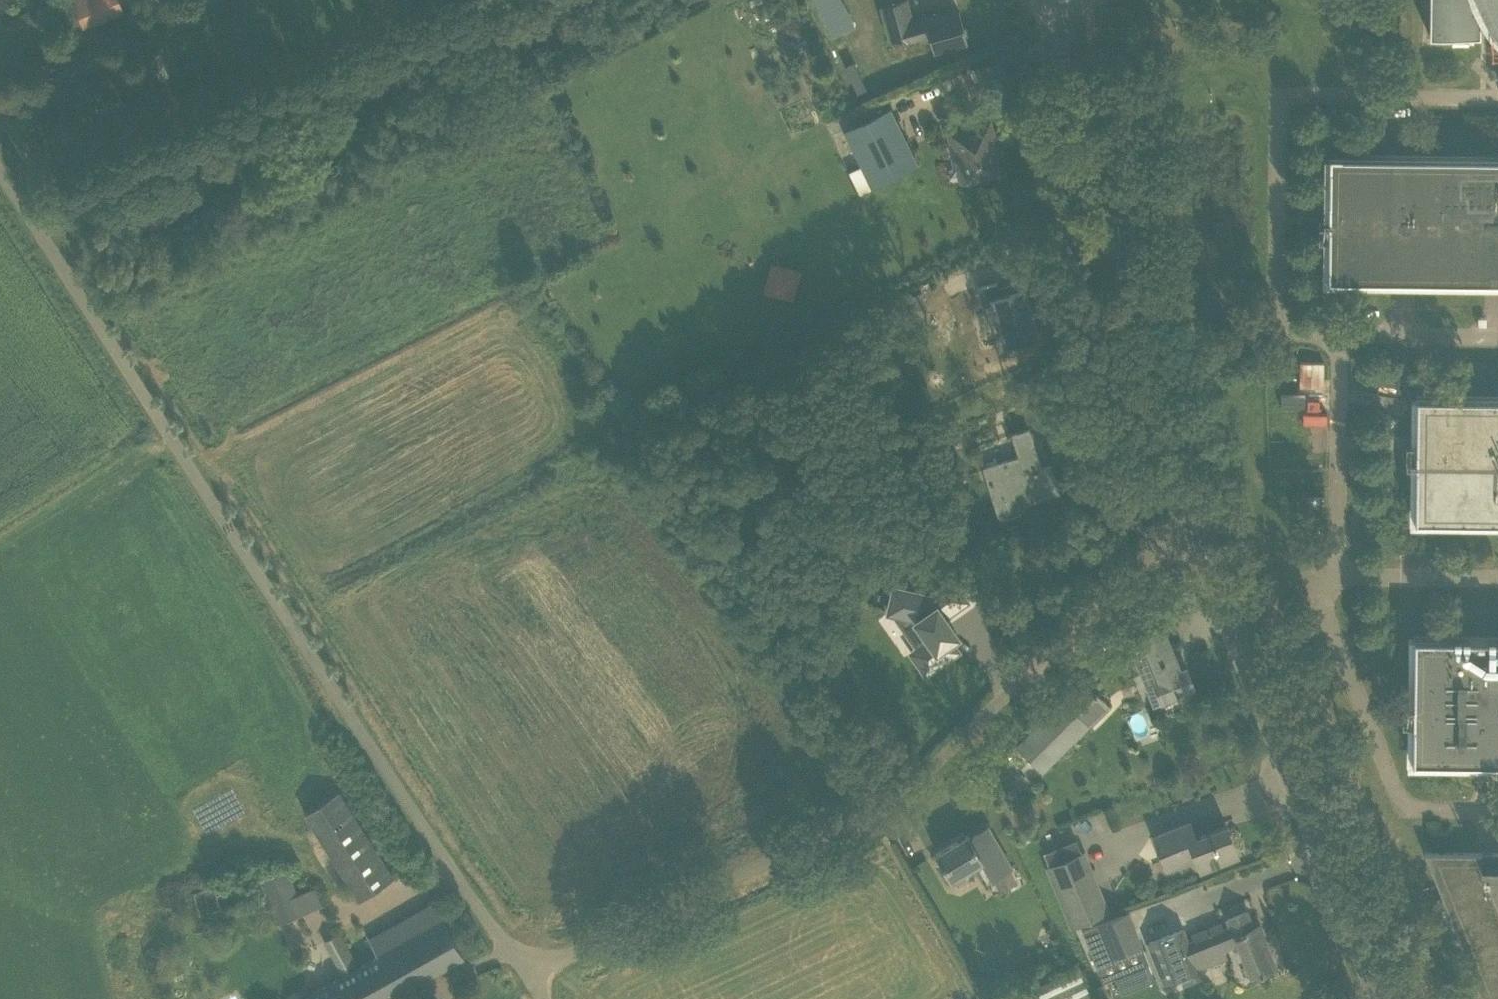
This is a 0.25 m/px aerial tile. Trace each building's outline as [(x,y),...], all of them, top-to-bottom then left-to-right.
[(105,15),(122,8),(119,0),(99,0),(105,15)] [(832,35),(855,24),(842,0),(814,0),(832,35)] [(959,9),(913,22),(907,0),(896,0),(880,4),(890,39),(928,29),(933,49),(967,39),(966,35),(968,33),(966,26),(963,25),(959,9)] [(1429,35),(1479,36),(1480,7),(1485,13),(1489,20),(1494,26),(1497,31),(1497,0),(1430,0),(1429,35)] [(890,105),(842,129),(860,165),(871,186),(889,177),(918,163),(890,105)] [(995,139),(990,120),(948,131),(962,181),(999,171),(990,140),(995,139)] [(69,161),(66,156),(67,156),(65,152),(45,161),(47,165),(48,165),(51,170),(69,161)] [(1329,153),(1327,279),(1497,280),(1497,156),(1329,153)] [(794,298),(803,268),(771,259),(763,289),(794,298)] [(997,281),(978,286),(983,304),(992,302),(1003,343),(1039,333),(1033,310),(1029,311),(1022,286),(1020,279),(998,285),(997,281)] [(1415,457),(1414,520),(1497,521),(1497,396),(1416,394),(1415,457)] [(882,433),(888,432),(892,427),(891,421),(886,417),(880,418),(876,423),(877,429),(882,433)] [(1042,467),(1029,428),(1012,433),(1019,456),(983,467),(1000,519),(1021,512),(1014,492),(1024,488),(1027,496),(1058,486),(1050,464),(1042,467)] [(894,587),(889,612),(891,612),(918,619),(916,620),(929,639),(916,648),(911,651),(926,672),(958,650),(951,640),(957,635),(944,616),(967,600),(952,579),(930,595),(894,587)] [(1164,628),(1128,642),(1128,643),(1145,685),(1154,682),(1158,692),(1171,686),(1175,696),(1195,689),(1186,668),(1180,670),(1164,628)] [(1412,759),(1497,760),(1497,636),(1413,635),(1412,759)] [(1083,679),(1017,745),(1043,771),(1109,706),(1084,680),(1083,679)] [(347,789),(310,808),(358,899),(395,879),(347,789)] [(1237,854),(1226,825),(1196,837),(1190,821),(1155,835),(1164,860),(1193,848),(1201,868),(1237,854)] [(967,833),(936,851),(950,876),(981,858),(992,878),(1011,866),(988,826),(970,837),(967,833)] [(1069,926),(1108,911),(1084,850),(1045,865),(1069,926)] [(1424,851),(1437,883),(1442,895),(1484,998),(1497,998),(1497,852),(1477,852),(1467,852),(1424,851)] [(286,866),(257,878),(274,923),(319,906),(312,888),(297,894),(293,882),(286,866)] [(1097,924),(1082,930),(1095,962),(1102,981),(1149,962),(1141,944),(1143,944),(1129,909),(1096,922),(1097,924)] [(1202,935),(1189,941),(1184,927),(1147,941),(1164,983),(1200,970),(1198,965),(1225,954),(1223,948),(1225,944),(1232,941),(1234,948),(1239,946),(1251,976),(1276,966),(1263,934),(1258,936),(1254,925),(1253,925),(1247,910),(1227,918),(1230,924),(1222,927),(1220,923),(1200,931),(1202,935)] [(299,998),(385,998),(391,995),(464,955),(443,917),(377,954),(359,965),(342,975),(299,998)] [(343,932),(310,945),(319,969),(332,964),(336,974),(356,966),(343,932)] [(1027,958),(1030,962),(1036,958),(1032,954),(1027,958)] [(1077,966),(1006,998),(1093,998),(1077,966)]
